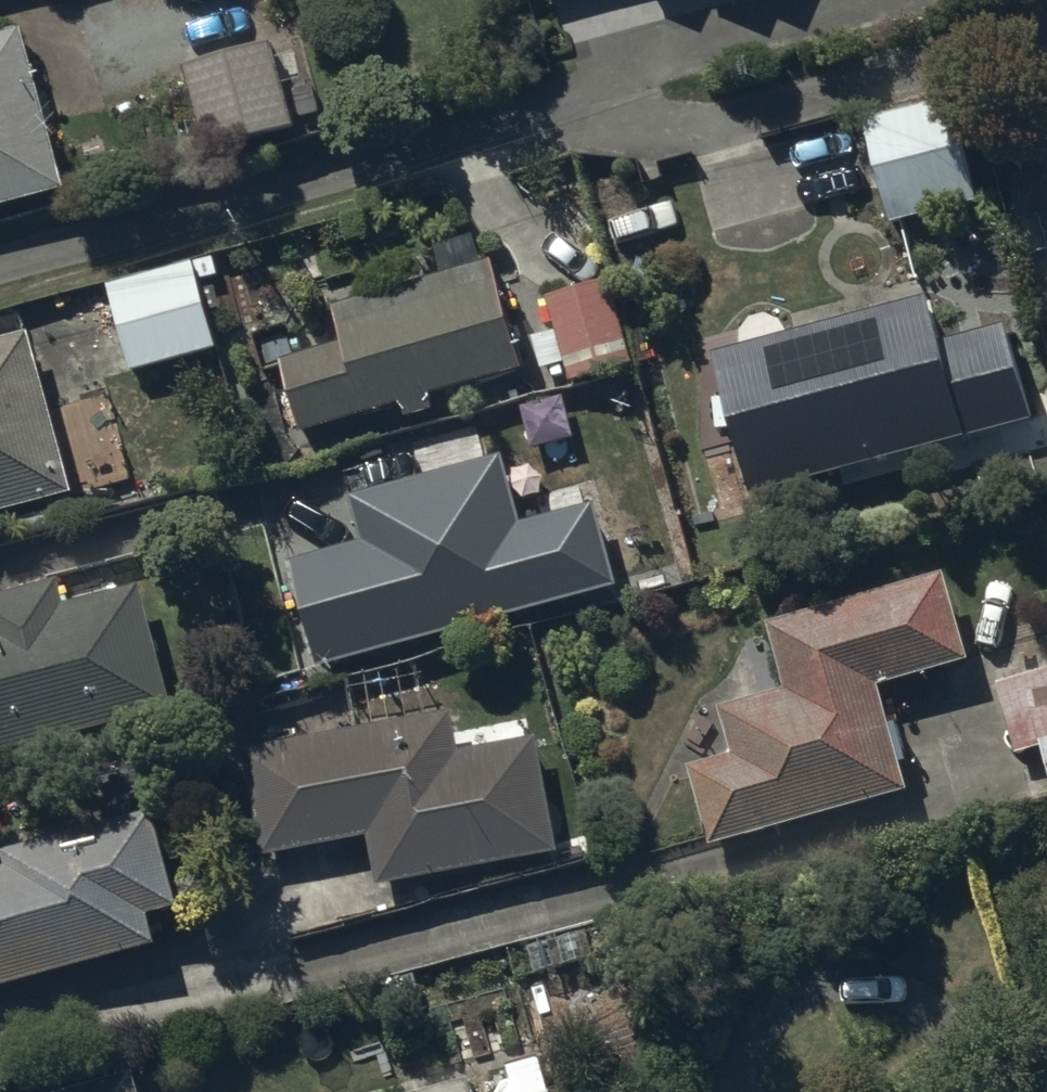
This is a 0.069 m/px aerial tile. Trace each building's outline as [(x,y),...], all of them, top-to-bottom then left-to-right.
[(61,205),(20,45),(0,50),(0,221),(61,205)] [(210,164),(296,141),(274,57),(188,79),(210,164)] [(891,233),(980,210),(954,113),(866,135),(891,233)] [(430,409),(523,383),(493,273),(333,317),(344,354),(283,370),(304,445),(405,417),(408,428),(434,421),(430,409)] [(132,383),(217,360),(205,318),(222,313),(217,296),(205,299),(198,274),(109,298),(132,383)] [(610,293),(548,309),(556,341),(534,347),(543,380),(626,359),(610,293)] [(749,508),(1028,431),(1003,340),(937,358),(923,309),(710,368),(749,508)] [(28,349),(0,357),(0,527),(72,507),(28,349)] [(610,577),(588,504),(516,525),(494,452),(343,496),(355,537),(288,556),(319,661),(610,577)] [(967,676),(944,592),(769,636),(786,701),(719,719),(732,766),(685,778),(707,859),(907,806),(879,699),(967,676)] [(172,721),(139,601),(69,621),(61,593),(0,610),(0,768),(172,721)] [(996,695),(1014,765),(1042,757),(1046,779),(1046,682),(996,695)] [(379,897),(559,866),(559,873),(595,867),(591,843),(557,849),(539,747),(460,761),(453,724),(303,750),(299,726),(269,731),(274,759),(247,764),(264,866),(370,847),(379,897)] [(157,963),(149,928),(176,922),(155,833),(100,846),(104,860),(68,868),(64,853),(6,867),(10,886),(0,888),(0,1002),(157,963)] [(540,1065),(506,1075),(511,1091),(548,1091),(540,1065)]
